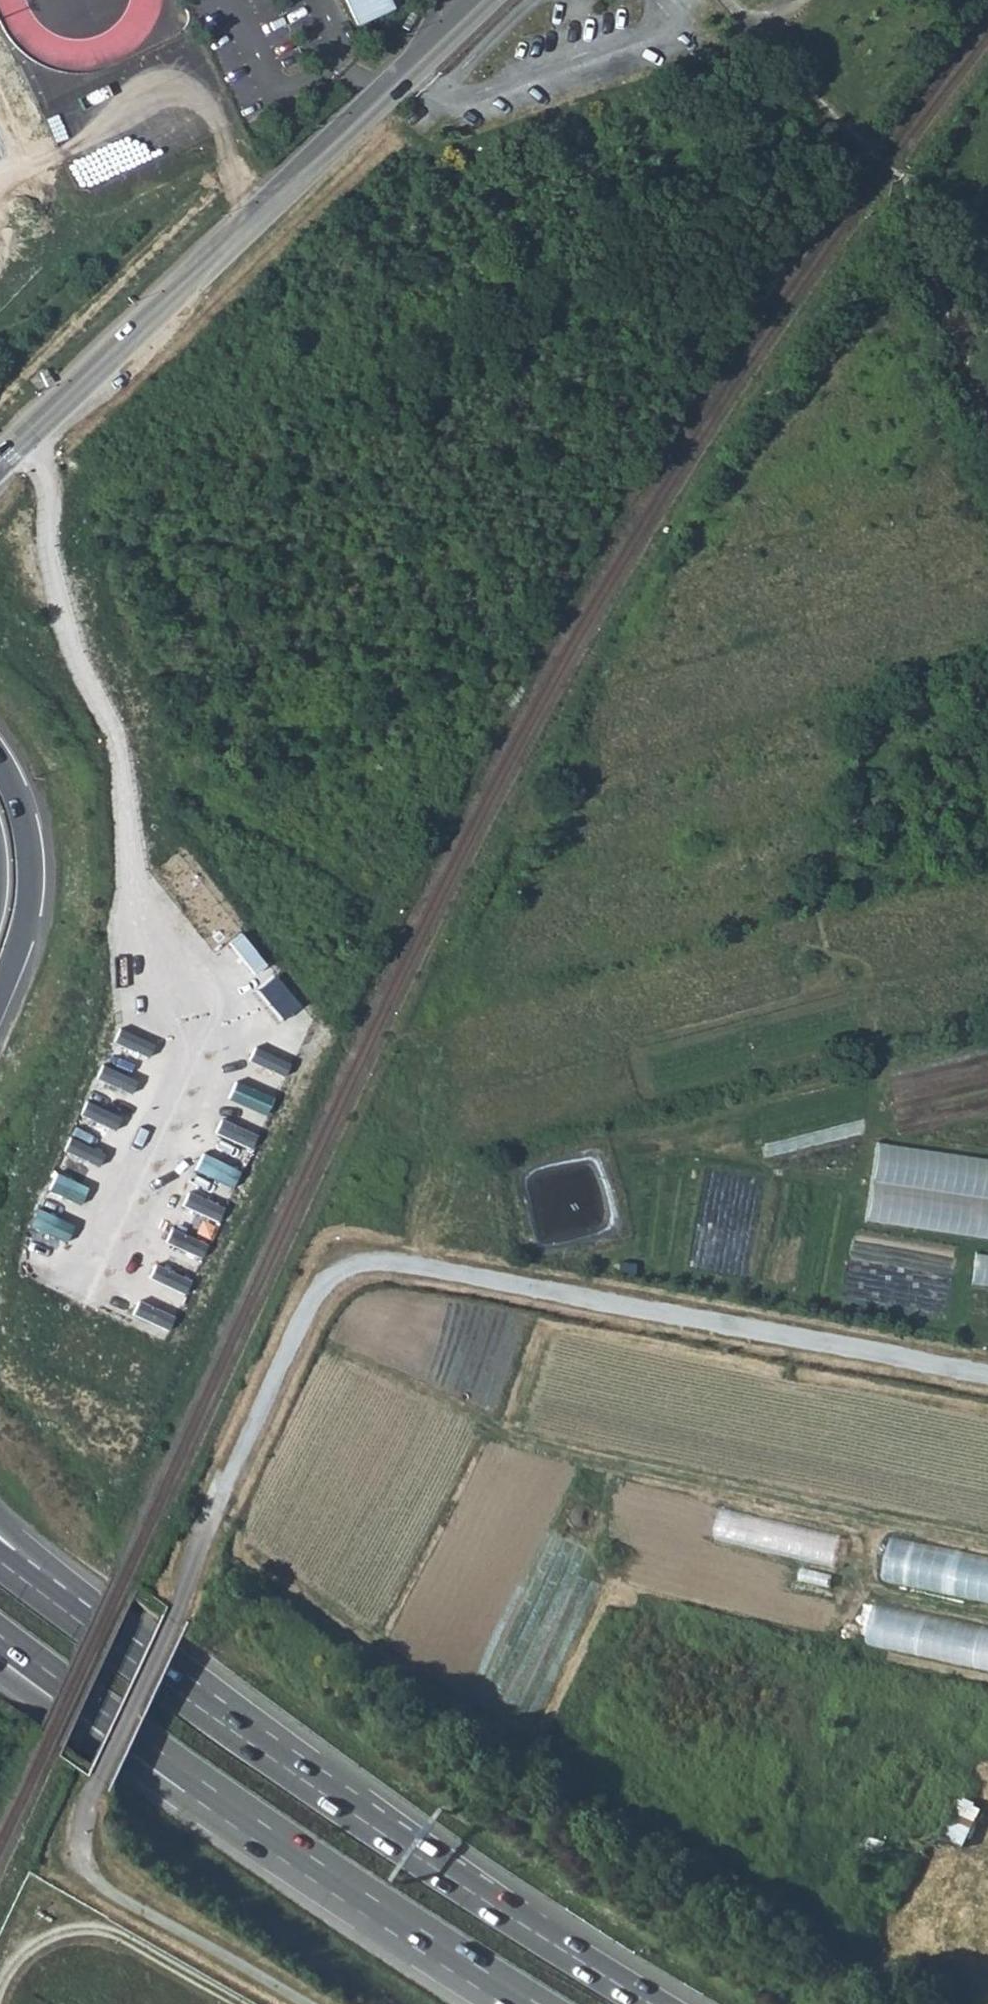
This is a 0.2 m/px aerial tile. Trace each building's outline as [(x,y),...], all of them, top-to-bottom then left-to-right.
[(392,0),(351,0),(363,26),(397,11),(392,0)] [(417,14),(411,11),(404,25),(410,28),(417,14)] [(895,1536),(887,1580),(987,1600),(987,1554),(895,1536)] [(870,1642),(987,1668),(987,1625),(880,1601),(870,1642)] [(961,1800),(943,1837),(967,1848),(984,1812),(961,1800)]
